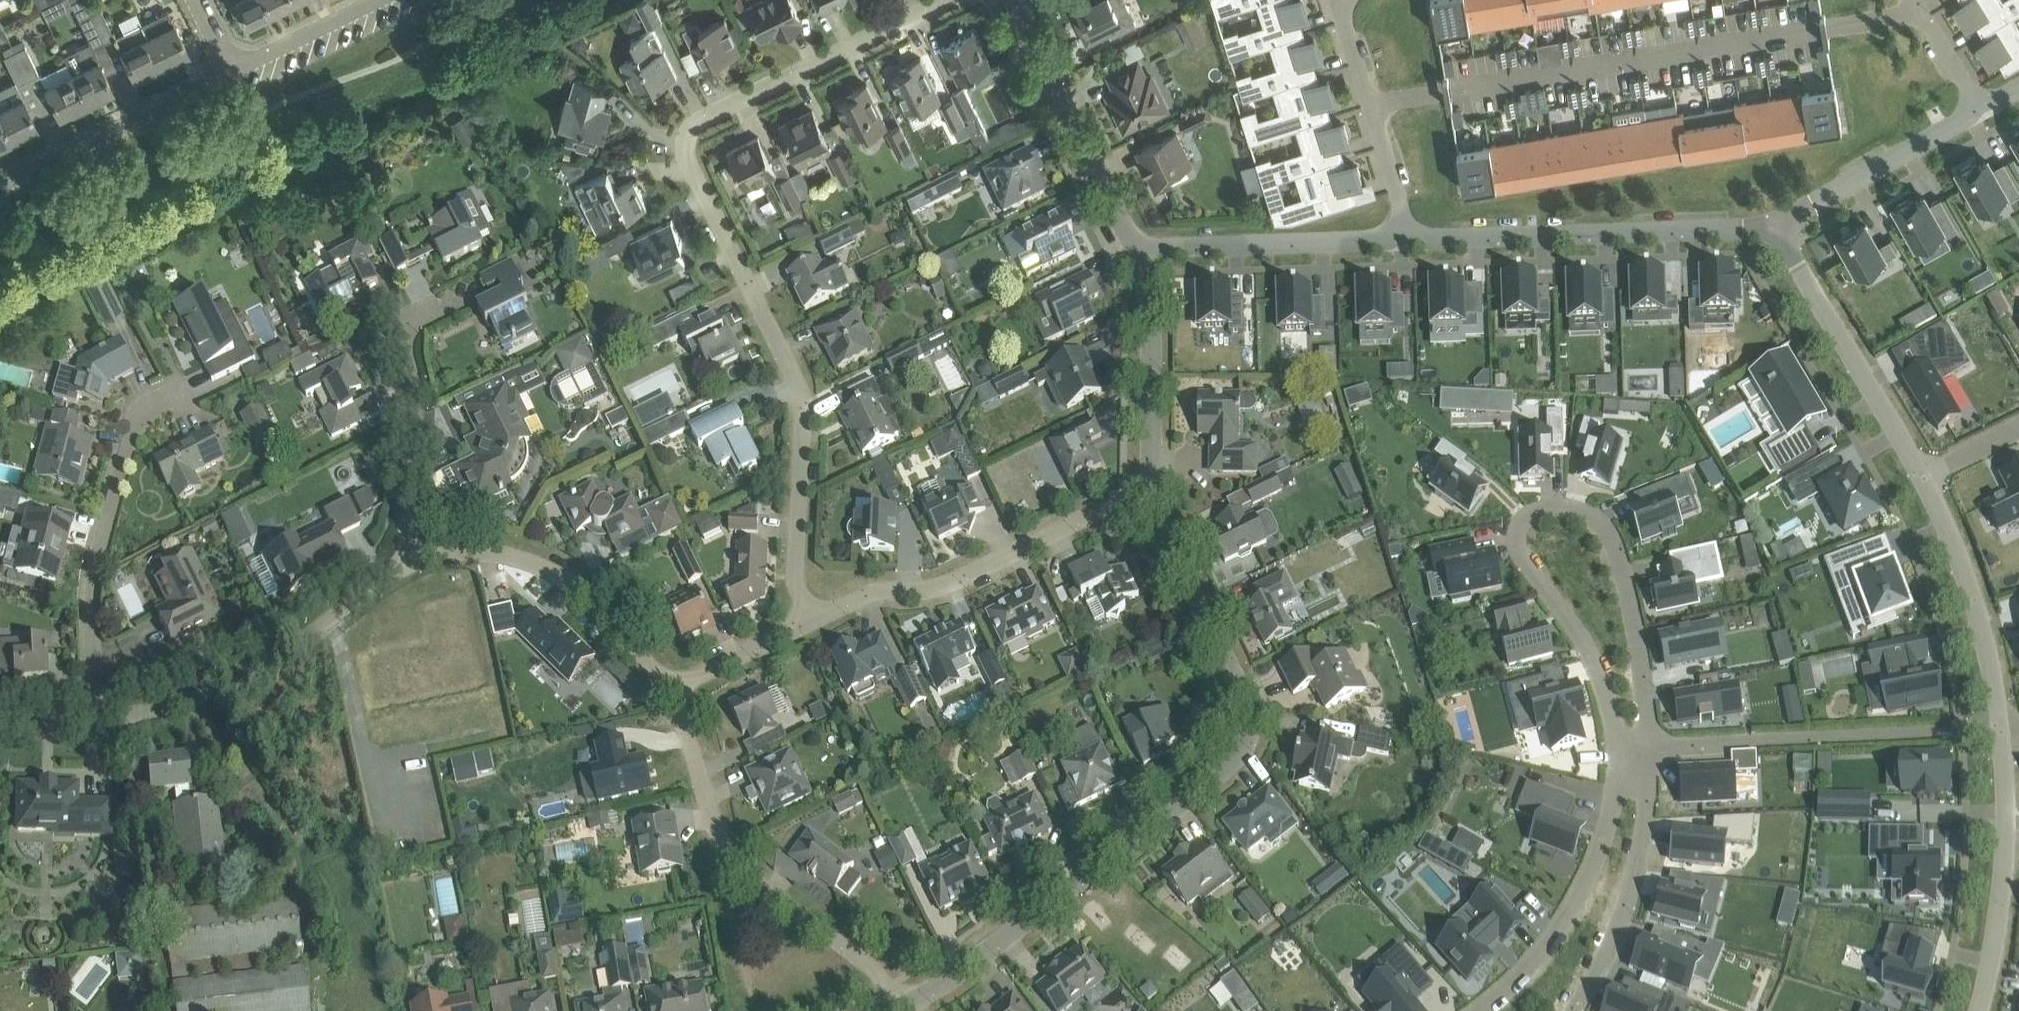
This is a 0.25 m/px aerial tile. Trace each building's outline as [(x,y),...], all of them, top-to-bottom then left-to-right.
[(92,41),(76,49),(84,65),(71,72),(86,103),(87,102),(112,90),(112,91),(114,90),(93,48),(104,43),(90,14),(84,0),(71,0),(92,41)] [(248,24),(271,13),(265,0),(236,0),(248,24)] [(293,2),(292,0),(265,0),(271,13),(293,2)] [(657,7),(654,0),(641,0),(638,1),(651,26),(664,20),(657,7)] [(793,2),(792,0),(764,0),(747,9),(762,39),(778,32),(780,37),(802,27),(799,21),(802,20),(793,2)] [(825,13),(838,7),(837,5),(845,1),(847,4),(855,0),(819,0),(825,13)] [(1131,28),(1137,25),(1125,0),(1113,0),(1112,0),(1079,0),(1075,2),(1082,17),(1078,19),(1081,25),(1079,26),(1088,45),(1111,33),(1113,37),(1131,28)] [(1218,17),(1260,3),(1260,2),(1267,0),(1213,0),(1218,17)] [(1260,2),(1260,3),(1268,27),(1241,36),(1239,30),(1224,34),(1231,58),(1274,45),(1273,44),(1305,34),(1301,19),(1308,17),(1303,0),(1267,0),(1260,2)] [(1438,33),(1439,33),(1440,33),(1470,28),(1465,0),(1433,0),(1438,33)] [(1498,0),(1466,0),(1471,28),(1502,23),(1498,0)] [(1530,0),(1498,0),(1502,23),(1533,17),(1530,0)] [(1563,0),(1530,0),(1533,17),(1565,12),(1563,0)] [(1595,0),(1563,0),(1565,12),(1596,7),(1595,0)] [(1813,12),(1821,10),(1820,0),(1811,0),(1813,12)] [(2018,13),(2018,0),(2006,0),(2003,2),(2002,0),(1962,0),(1964,3),(1957,7),(1959,10),(1957,12),(1964,24),(1966,22),(1968,26),(1975,21),(1983,34),(2012,17),(2018,13)] [(51,2),(41,7),(47,20),(58,15),(51,2)] [(1766,6),(1757,8),(1759,20),(1768,19),(1766,7),(1766,6)] [(1757,8),(1749,9),(1749,10),(1751,22),(1759,20),(1757,8)] [(115,37),(115,36),(101,9),(90,14),(104,43),(115,37)] [(150,20),(142,23),(162,65),(179,57),(177,53),(185,49),(187,53),(188,54),(189,53),(168,11),(150,20)] [(1195,13),(1178,21),(1184,35),(1202,27),(1195,13)] [(1159,14),(1143,22),(1148,33),(1164,25),(1159,14)] [(1703,17),(1694,18),(1696,31),(1705,30),(1703,17)] [(2012,17),(1983,34),(1987,40),(1980,44),(1991,63),(1998,59),(2006,72),(2018,64),(2018,29),(2012,17)] [(696,23),(684,29),(692,46),(697,56),(705,74),(719,67),(718,64),(727,60),(728,63),(730,62),(727,58),(741,51),(737,42),(745,39),(737,24),(730,27),(725,18),(700,31),(696,23)] [(1694,18),(1686,19),(1686,20),(1688,32),(1696,31),(1694,18)] [(142,23),(115,36),(115,37),(136,79),(137,79),(137,77),(135,74),(144,70),(145,73),(162,65),(142,23)] [(1640,27),(1632,29),(1634,41),(1642,40),(1640,28),(1640,27)] [(678,76),(660,39),(654,29),(631,42),(638,55),(622,63),(635,90),(652,81),(655,87),(678,76)] [(1632,29),(1623,30),(1623,31),(1625,43),(1634,41),(1632,29)] [(960,82),(974,76),(992,67),(974,31),(943,46),(960,82)] [(1314,38),(1307,40),(1305,34),(1273,44),(1274,45),(1282,69),(1254,78),(1252,71),(1237,76),(1245,100),(1252,97),(1287,86),(1287,85),(1318,75),(1314,61),(1321,59),(1314,38)] [(1578,38),(1569,39),(1571,52),(1580,51),(1578,38)] [(1569,39),(1560,41),(1562,53),(1571,52),(1569,39)] [(29,80),(40,75),(26,46),(15,52),(29,80)] [(1515,48),(1506,50),(1508,63),(1517,61),(1515,49),(1515,48)] [(1828,48),(1819,50),(1821,62),(1830,61),(1828,48)] [(1506,50),(1498,51),(1498,52),(1500,64),(1508,63),(1506,50)] [(29,80),(15,52),(4,57),(16,80),(0,88),(0,117),(11,140),(36,127),(37,128),(38,128),(17,86),(29,80)] [(942,100),(930,75),(921,57),(907,64),(909,69),(891,78),(908,112),(920,106),(922,110),(942,100)] [(1774,57),(1765,58),(1768,71),(1776,70),(1776,69),(1774,57)] [(1765,58),(1757,60),(1759,72),(1759,73),(1768,71),(1765,58)] [(1453,59),(1445,60),(1447,73),(1455,71),(1453,59)] [(1125,130),(1143,122),(1168,109),(1151,75),(1147,77),(1139,61),(1109,76),(1117,92),(1115,93),(1121,105),(1114,109),(1125,130)] [(1711,67),(1703,69),(1705,82),(1714,80),(1713,79),(1711,67)] [(1703,69),(1694,70),(1696,82),(1696,83),(1705,82),(1703,69)] [(71,72),(45,84),(45,86),(61,116),(62,116),(61,115),(86,103),(71,72)] [(1241,88),(1234,91),(1251,143),(1300,128),(1300,127),(1332,117),(1327,102),(1335,100),(1328,79),(1320,82),(1318,75),(1287,85),(1287,86),(1294,109),(1260,120),(1252,97),(1245,100),(1241,88)] [(1649,78),(1640,79),(1642,92),(1651,91),(1651,90),(1649,78)] [(1640,79),(1631,81),(1633,93),(1633,94),(1642,92),(1640,79)] [(608,93),(588,88),(574,84),(571,96),(567,95),(559,125),(570,128),(566,141),(594,150),(600,131),(606,133),(613,109),(604,106),(608,93)] [(888,127),(876,101),(867,84),(853,91),(856,96),(838,105),(846,123),(854,138),(866,132),(868,136),(888,127)] [(952,93),(955,99),(964,117),(977,110),(965,87),(952,93)] [(1586,88),(1577,90),(1579,103),(1588,101),(1588,100),(1586,88)] [(1834,88),(1804,93),(1811,132),(1842,127),(1836,88),(1835,88),(1834,88)] [(1577,90),(1569,91),(1571,103),(1571,104),(1579,103),(1577,90)] [(1772,97),(1779,136),(1810,131),(1803,91),(1772,97)] [(1741,102),(1747,142),(1779,136),(1772,97),(1741,102)] [(966,122),(964,117),(955,99),(942,105),(954,129),(958,126),(961,133),(969,129),(966,122)] [(1523,99),(1515,100),(1517,113),(1525,112),(1525,111),(1523,99)] [(1515,100),(1506,102),(1508,114),(1508,115),(1517,113),(1515,100)] [(1709,108),(1716,147),(1747,142),(1741,102),(1709,108)] [(1208,104),(1185,115),(1191,128),(1213,117),(1208,104)] [(1716,147),(1709,108),(1678,113),(1685,153),(1716,147)] [(813,110),(781,126),(790,144),(791,146),(785,149),(790,159),(796,156),(800,165),(833,149),(822,128),(813,110)] [(1462,110),(1453,111),(1455,124),(1464,122),(1463,121),(1462,110)] [(1647,119),(1653,158),(1685,153),(1678,113),(1647,119)] [(451,124),(464,143),(479,133),(466,114),(451,124)] [(11,140),(0,117),(0,145),(11,140)] [(1345,158),(1340,144),(1348,141),(1347,137),(1349,137),(1345,124),(1343,125),(1341,121),(1334,123),(1332,117),(1300,127),(1300,128),(1308,153),(1274,164),(1271,156),(1256,161),(1264,185),(1279,180),(1313,169),(1313,168),(1345,158)] [(1615,124),(1622,164),(1653,158),(1647,119),(1615,124)] [(1622,164),(1615,124),(1584,130),(1591,169),(1622,164)] [(912,149),(901,125),(888,131),(900,155),(912,149)] [(1591,169),(1584,130),(1553,135),(1560,175),(1591,169)] [(1157,191),(1174,183),(1170,175),(1192,164),(1177,133),(1142,149),(1149,162),(1142,165),(1146,173),(1148,172),(1157,191)] [(1521,141),(1528,180),(1560,175),(1553,135),(1521,141)] [(778,174),(768,154),(759,136),(728,152),(747,190),(778,174)] [(1490,146),(1497,185),(1528,180),(1521,141),(1490,146)] [(1459,151),(1458,151),(1465,190),(1496,185),(1490,146),(1459,151)] [(835,153),(830,155),(843,182),(857,175),(858,174),(845,148),(835,153)] [(1043,171),(1039,165),(1032,149),(985,172),(1005,212),(1045,192),(1036,175),(1043,171)] [(1361,183),(1360,179),(1362,178),(1358,165),(1356,166),(1355,162),(1347,165),(1345,158),(1313,168),(1313,169),(1321,194),(1287,205),(1279,180),(1264,185),(1276,222),(1292,222),(1358,201),(1353,185),(1361,183)] [(2006,195),(2009,200),(2018,194),(2018,187),(2005,162),(1992,169),(1987,160),(1978,166),(1975,161),(1958,171),(1960,175),(1980,209),(2006,195)] [(585,182),(576,186),(586,207),(594,225),(598,231),(612,224),(609,218),(626,210),(629,216),(630,215),(648,207),(635,180),(617,188),(609,171),(591,179),(585,182)] [(804,200),(791,174),(775,182),(788,208),(804,200)] [(913,216),(963,191),(955,175),(905,199),(913,216)] [(478,236),(490,230),(471,192),(458,199),(462,207),(425,226),(428,233),(444,264),(483,245),(478,236)] [(1943,230),(1946,236),(1960,228),(1942,197),(1930,204),(1925,195),(1915,201),(1913,197),(1895,206),(1898,211),(1917,245),(1943,230)] [(1017,210),(1003,217),(1007,223),(1020,217),(1017,210)] [(1073,234),(1069,226),(1062,211),(1017,233),(1027,255),(1019,259),(1027,277),(1043,269),(1059,261),(1077,252),(1069,236),(1073,234)] [(623,247),(622,247),(626,256),(645,246),(650,257),(651,258),(642,262),(632,267),(641,285),(659,276),(668,271),(686,262),(677,245),(683,242),(672,219),(654,228),(637,237),(638,239),(623,247)] [(807,223),(785,234),(792,249),(814,238),(807,223)] [(854,242),(853,239),(860,236),(854,224),(818,241),(826,256),(854,242)] [(1856,274),(1882,259),(1882,261),(1896,253),(1888,240),(1876,247),(1863,225),(1836,240),(1856,274)] [(603,241),(602,241),(609,254),(622,247),(623,247),(638,239),(637,237),(632,226),(627,229),(603,241)] [(410,265),(401,247),(395,235),(380,242),(396,272),(410,265)] [(544,238),(524,247),(530,260),(545,261),(553,258),(544,238)] [(252,262),(243,243),(224,252),(233,271),(252,262)] [(379,283),(370,265),(359,245),(330,259),(335,268),(307,282),(324,316),(357,299),(355,295),(379,283)] [(132,264),(136,272),(137,275),(148,269),(143,259),(132,264)] [(806,265),(788,274),(806,310),(824,301),(836,295),(847,289),(838,270),(833,260),(822,266),(818,259),(806,265)] [(492,299),(478,306),(487,325),(491,323),(503,349),(521,340),(537,331),(525,306),(528,305),(519,286),(524,284),(512,260),(510,261),(492,270),(480,276),(487,289),(499,283),(504,293),(492,299)] [(1703,303),(1689,303),(1690,329),(1705,329),(1705,310),(1734,310),(1734,303),(1740,303),(1739,277),(1733,278),(1733,271),(1702,272),(1703,303)] [(105,273),(89,281),(107,317),(123,309),(105,273)] [(1663,273),(1632,274),(1633,313),(1663,312),(1663,313),(1678,313),(1678,298),(1664,299),(1663,273)] [(928,279),(938,300),(948,296),(938,274),(928,279)] [(1070,282),(1038,298),(1045,313),(1049,322),(1055,319),(1063,335),(1067,333),(1068,335),(1078,330),(1077,328),(1095,319),(1086,302),(1087,301),(1089,300),(1099,295),(1096,290),(1088,274),(1070,282)] [(1990,274),(1970,285),(1976,296),(1996,285),(1990,274)] [(1588,275),(1569,276),(1570,320),(1600,319),(1600,327),(1616,327),(1614,292),(1600,292),(1600,280),(1589,280),(1588,275)] [(1535,277),(1504,278),(1506,317),(1536,316),(1536,318),(1551,317),(1550,302),(1536,303),(1535,277)] [(1451,280),(1431,280),(1433,325),(1463,324),(1463,330),(1478,329),(1478,318),(1484,317),(1483,285),(1463,286),(1463,285),(1451,285),(1451,280)] [(1359,311),(1355,311),(1356,324),(1360,324),(1360,327),(1390,326),(1390,332),(1405,332),(1404,296),(1390,297),(1390,287),(1378,287),(1378,282),(1358,283),(1359,311)] [(1199,311),(1195,311),(1195,324),(1199,323),(1199,327),(1229,326),(1229,332),(1244,332),(1243,296),(1229,297),(1229,287),(1215,287),(1215,283),(1202,284),(1202,288),(1198,288),(1199,311)] [(1299,285),(1279,285),(1281,330),(1310,329),(1311,335),(1326,334),(1325,299),(1311,299),(1311,290),(1299,290),(1299,285)] [(227,302),(213,309),(205,290),(174,305),(184,323),(200,356),(204,354),(209,364),(205,366),(213,381),(256,359),(239,326),(235,328),(230,318),(234,316),(227,302)] [(978,313),(971,298),(960,303),(967,319),(978,313)] [(1930,306),(1915,314),(1922,326),(1937,318),(1930,306)] [(838,370),(855,361),(868,355),(856,329),(862,326),(855,312),(816,331),(823,345),(827,343),(831,351),(829,352),(838,370)] [(708,368),(710,372),(713,370),(722,373),(725,364),(740,357),(730,337),(726,339),(722,331),(724,330),(717,314),(681,332),(688,348),(699,343),(703,351),(700,352),(702,356),(699,365),(708,368)] [(651,353),(679,339),(670,322),(643,336),(651,353)] [(1923,365),(1903,378),(1915,399),(1919,397),(1928,413),(1939,431),(1962,417),(1942,383),(1971,366),(1945,323),(1910,344),(1923,365)] [(937,336),(923,344),(929,356),(943,348),(952,344),(946,332),(937,336)] [(570,376),(597,363),(606,358),(601,349),(597,350),(591,337),(559,353),(570,376)] [(108,384),(135,371),(120,342),(83,360),(88,370),(81,373),(62,368),(54,397),(78,404),(80,396),(103,403),(108,384)] [(334,342),(316,350),(320,358),(338,350),(334,342)] [(893,372),(923,357),(917,344),(886,360),(893,372)] [(303,357),(299,349),(291,353),(295,361),(303,357)] [(1068,408),(1084,400),(1102,392),(1083,352),(1049,368),(1049,369),(1034,376),(1039,386),(1051,380),(1054,386),(1058,387),(1068,408)] [(291,364),(296,375),(317,365),(312,355),(305,358),(298,361),(291,364)] [(1485,385),(1486,359),(1439,357),(1438,383),(1485,385)] [(329,367),(300,382),(307,397),(316,393),(325,411),(321,413),(333,437),(348,429),(366,420),(359,406),(360,405),(353,391),(362,387),(347,358),(329,367)] [(1754,379),(1788,437),(1767,449),(1782,474),(1820,451),(1792,404),(1809,394),(1788,359),(1754,379)] [(257,363),(243,370),(250,383),(266,375),(272,373),(268,365),(260,369),(257,363)] [(991,363),(983,363),(978,370),(981,378),(990,377),(995,371),(991,363)] [(1414,366),(1403,366),(1404,379),(1414,379),(1414,366)] [(1001,399),(1029,385),(1022,369),(993,382),(1001,399)] [(1683,372),(1671,372),(1671,382),(1684,382),(1683,372)] [(524,392),(516,374),(491,386),(495,393),(464,408),(477,434),(474,436),(477,443),(468,448),(473,458),(441,473),(451,493),(468,485),(478,505),(482,503),(489,516),(515,504),(508,491),(513,488),(511,484),(515,482),(519,479),(523,475),(525,471),(527,466),(529,461),(529,456),(529,451),(528,446),(526,441),(530,440),(521,422),(528,418),(517,395),(524,392)] [(857,387),(839,396),(846,411),(840,414),(848,430),(851,429),(864,455),(869,453),(874,463),(886,457),(881,447),(895,440),(894,437),(896,434),(898,431),(894,424),(890,422),(887,423),(877,403),(884,400),(874,380),(875,380),(874,379),(857,387)] [(1614,379),(1596,380),(1596,393),(1596,396),(1615,395),(1614,379)] [(1368,386),(1345,393),(1350,409),(1359,407),(1354,391),(1368,386)] [(1443,399),(1442,407),(1464,408),(1465,394),(1486,395),(1485,413),(1512,415),(1513,396),(1443,392),(1442,399),(1443,399)] [(1241,395),(1219,395),(1199,395),(1198,431),(1198,434),(1212,434),(1212,472),(1256,472),(1256,447),(1237,447),(1237,434),(1240,434),(1241,395)] [(1605,401),(1604,413),(1619,414),(1620,402),(1605,401)] [(654,402),(634,412),(643,430),(663,420),(654,402)] [(276,435),(262,406),(241,415),(249,431),(247,432),(254,446),(276,435)] [(739,475),(740,475),(758,466),(742,435),(737,438),(733,430),(744,425),(737,410),(692,432),(700,447),(707,444),(719,469),(733,462),(739,475)] [(1548,435),(1523,435),(1524,482),(1541,481),(1541,479),(1545,478),(1552,478),(1552,471),(1551,451),(1564,450),(1563,412),(1548,412),(1548,435)] [(625,413),(608,421),(613,430),(629,422),(625,413)] [(686,413),(652,430),(658,443),(693,426),(686,413)] [(79,422),(60,416),(52,414),(35,477),(80,489),(93,442),(75,437),(79,422)] [(1585,420),(1577,448),(1589,452),(1586,464),(1583,471),(1581,478),(1588,480),(1592,482),(1591,484),(1607,489),(1621,444),(1596,436),(1600,425),(1585,420)] [(1051,443),(1061,463),(1070,481),(1101,465),(1090,442),(1102,436),(1095,422),(1051,443)] [(982,473),(967,441),(957,423),(939,431),(943,438),(943,446),(947,455),(954,451),(968,480),(982,473)] [(208,433),(156,460),(170,487),(172,486),(179,500),(197,491),(202,488),(195,475),(224,460),(223,459),(215,442),(209,431),(207,432),(208,433)] [(1045,440),(987,464),(1002,500),(1019,492),(1014,479),(1033,470),(1031,466),(1053,457),(1045,440)] [(1443,460),(1428,481),(1438,489),(1435,493),(1454,507),(1457,503),(1472,513),(1482,499),(1480,498),(1482,495),(1487,489),(1460,470),(1467,459),(1443,442),(1435,454),(1443,460)] [(872,464),(886,493),(900,486),(886,457),(874,463),(872,464)] [(1718,472),(1712,460),(1699,468),(1706,479),(1718,472)] [(1878,513),(1867,494),(1868,494),(1865,487),(1864,488),(1863,486),(1858,489),(1849,474),(1832,484),(1821,463),(1798,476),(1811,498),(1824,491),(1846,531),(1878,513)] [(1987,505),(2000,531),(2018,522),(2018,467),(2001,476),(2010,494),(1987,505)] [(1282,490),(1281,488),(1296,481),(1290,469),(1266,481),(1246,490),(1253,504),(1282,490)] [(1632,512),(1644,543),(1663,536),(1664,538),(1676,533),(1675,531),(1681,528),(1672,504),(1693,495),(1685,476),(1634,496),(1639,509),(1632,512)] [(1355,480),(1341,487),(1348,502),(1362,494),(1355,480)] [(983,509),(972,486),(959,493),(960,495),(954,497),(952,492),(946,494),(940,481),(919,492),(925,505),(923,505),(940,540),(959,531),(970,535),(977,516),(976,515),(986,509),(986,508),(983,509)] [(614,545),(632,536),(647,529),(631,497),(616,505),(614,502),(611,499),(608,498),(604,498),(600,499),(595,489),(564,505),(577,533),(590,527),(591,528),(592,529),(594,531),(596,532),(598,533),(601,534),(603,534),(605,533),(608,533),(614,545)] [(263,555),(274,577),(283,595),(314,579),(309,570),(345,552),(337,536),(361,524),(348,498),(325,510),(332,524),(295,542),(294,540),(263,555)] [(672,499),(645,512),(658,539),(685,526),(672,499)] [(896,508),(893,508),(873,507),(873,515),(856,514),(856,521),(854,522),(852,523),(850,525),(849,526),(849,528),(848,529),(848,531),(848,533),(849,535),(849,536),(850,538),(851,539),(852,540),(854,541),(855,541),(855,547),(871,548),(871,550),(894,551),(896,508)] [(1226,562),(1238,556),(1242,558),(1252,554),(1252,549),(1267,542),(1255,517),(1248,520),(1243,510),(1218,522),(1220,527),(1222,526),(1225,532),(1213,537),(1226,562)] [(70,526),(51,520),(27,514),(21,532),(26,533),(16,569),(55,580),(56,579),(51,577),(60,547),(64,548),(70,526)] [(697,523),(704,541),(726,532),(718,514),(697,523)] [(759,518),(738,517),(731,517),(730,531),(758,533),(759,518)] [(214,519),(200,527),(204,535),(211,532),(213,536),(221,532),(219,528),(214,519)] [(1753,538),(1741,540),(1745,556),(1755,553),(1756,553),(1757,553),(1753,538)] [(1476,555),(1473,543),(1473,542),(1430,550),(1436,577),(1446,575),(1451,598),(1452,597),(1453,603),(1471,599),(1470,594),(1502,587),(1494,551),(1476,555)] [(767,544),(747,543),(739,543),(738,580),(722,587),(734,612),(764,597),(765,582),(767,582),(767,569),(765,569),(767,544)] [(1789,558),(1784,548),(1780,543),(1771,548),(1779,563),(1789,558)] [(674,551),(690,584),(704,577),(688,544),(674,551)] [(1660,569),(1663,581),(1653,583),(1654,591),(1650,592),(1653,603),(1657,602),(1659,610),(1697,602),(1692,582),(1720,576),(1716,557),(1713,557),(1711,546),(1698,549),(1700,560),(1660,569)] [(1863,546),(1825,560),(1825,562),(1826,562),(1838,596),(1860,588),(1875,629),(1897,621),(1895,615),(1910,610),(1905,595),(1908,594),(1907,592),(1904,594),(1900,582),(1903,581),(1902,579),(1901,579),(1896,564),(1874,572),(1863,546)] [(1401,552),(1400,547),(1390,549),(1392,557),(1400,555),(1401,552)] [(172,642),(222,617),(191,553),(171,562),(175,571),(157,579),(170,606),(157,612),(172,642)] [(1105,566),(1100,555),(1069,570),(1078,588),(1070,592),(1075,602),(1086,597),(1089,603),(1087,604),(1095,621),(1106,616),(1107,618),(1112,616),(1118,618),(1119,612),(1126,609),(1124,603),(1139,596),(1126,568),(1120,570),(1120,569),(1119,567),(1118,566),(1116,565),(1115,564),(1113,563),(1112,562),(1110,562),(1109,562),(1109,564),(1105,566)] [(1812,565),(1790,573),(1794,585),(1816,576),(1812,565)] [(1266,645),(1284,636),(1293,632),(1281,608),(1298,600),(1285,574),(1255,588),(1261,601),(1247,607),(1254,620),(1253,621),(1257,630),(1258,629),(1266,645)] [(713,624),(705,606),(695,587),(662,604),(671,623),(675,621),(684,638),(713,624)] [(1055,623),(1047,607),(1038,589),(1025,595),(1024,592),(1011,599),(1012,601),(988,613),(1004,648),(1028,636),(1029,639),(1043,632),(1042,629),(1055,623)] [(512,605),(488,610),(495,637),(518,632),(570,683),(595,657),(559,622),(553,627),(538,612),(533,617),(515,617),(512,605)] [(1526,623),(1529,623),(1524,605),(1495,613),(1499,630),(1501,630),(1503,638),(1502,638),(1510,665),(1553,654),(1546,626),(1533,630),(1528,631),(1526,623)] [(976,652),(971,641),(962,623),(915,646),(934,687),(957,675),(952,664),(976,652)] [(1706,627),(1660,637),(1665,663),(1670,662),(1671,668),(1713,659),(1706,627)] [(897,666),(891,652),(882,634),(857,647),(856,645),(833,656),(840,670),(838,671),(849,693),(852,691),(856,700),(860,701),(875,694),(877,690),(873,681),(876,680),(875,678),(897,666)] [(47,677),(45,638),(0,641),(0,675),(13,675),(14,679),(15,679),(14,674),(32,673),(32,678),(47,677)] [(1874,667),(1864,669),(1867,687),(1883,683),(1889,713),(1939,703),(1933,671),(1920,674),(1912,675),(1905,643),(1871,650),(1874,667)] [(1792,649),(1777,654),(1780,665),(1795,661),(1792,649)] [(1078,650),(1063,657),(1073,677),(1087,670),(1078,650)] [(1326,709),(1344,700),(1368,689),(1361,674),(1357,676),(1346,653),(1319,666),(1311,650),(1280,665),(1294,694),(1314,684),(1326,709)] [(994,688),(1007,682),(993,653),(980,659),(994,688)] [(615,659),(606,668),(614,676),(623,667),(615,659)] [(1811,664),(1799,667),(1802,681),(1813,679),(1811,664)] [(928,700),(914,671),(897,679),(912,708),(928,700)] [(1104,673),(1099,671),(1095,672),(1092,677),(1093,682),(1097,684),(1102,683),(1106,678),(1104,673)] [(1701,690),(1676,694),(1681,724),(1733,716),(1728,686),(1720,687),(1718,675),(1700,678),(1701,690)] [(1543,678),(1507,688),(1512,706),(1524,703),(1527,717),(1535,715),(1540,731),(1547,729),(1553,752),(1584,744),(1578,721),(1582,720),(1579,706),(1583,705),(1577,685),(1567,688),(1548,694),(1544,678),(1543,678)] [(638,682),(632,689),(639,696),(636,699),(642,705),(649,698),(642,686),(638,682)] [(734,703),(729,705),(743,734),(749,731),(754,742),(772,733),(777,731),(772,720),(779,717),(774,706),(765,688),(745,698),(743,694),(732,699),(734,703)] [(826,714),(821,704),(810,709),(815,719),(826,714)] [(1802,707),(1787,710),(1790,725),(1805,722),(1802,707)] [(1124,722),(1135,747),(1144,765),(1160,757),(1158,751),(1181,740),(1166,708),(1142,720),(1140,715),(1124,722)] [(1126,783),(1118,765),(1116,762),(1112,765),(1092,725),(1072,735),(1079,750),(1076,759),(1062,765),(1069,778),(1066,787),(1059,791),(1069,811),(1098,797),(1097,795),(1105,791),(1106,793),(1126,783)] [(1362,729),(1358,749),(1389,756),(1393,736),(1362,729)] [(937,747),(944,736),(936,731),(929,742),(937,747)] [(1341,740),(1327,737),(1308,733),(1307,738),(1303,737),(1295,772),(1299,773),(1296,784),(1327,791),(1335,757),(1350,760),(1354,744),(1341,741),(1341,740)] [(644,758),(626,762),(625,754),(626,754),(623,739),(597,745),(602,767),(593,769),(594,774),(581,777),(586,800),(599,797),(600,802),(651,790),(644,758)] [(773,813),(791,804),(811,794),(791,751),(748,772),(755,788),(750,790),(756,802),(766,797),(773,813)] [(1027,752),(1016,757),(1027,781),(1038,775),(1027,752)] [(1732,766),(1681,769),(1683,804),(1736,802),(1734,773),(1757,772),(1756,752),(1732,753),(1732,766)] [(477,756),(453,761),(457,778),(477,773),(494,769),(490,753),(477,756)] [(1948,792),(1947,759),(1937,759),(1937,755),(1912,756),(1912,760),(1903,760),(1904,793),(1917,793),(1917,799),(1934,798),(1934,793),(1948,792)] [(190,787),(188,778),(186,758),(147,762),(151,792),(175,789),(177,805),(175,805),(182,871),(224,866),(217,801),(190,803),(188,788),(190,787)] [(111,830),(111,821),(111,801),(77,801),(77,785),(55,785),(55,782),(41,782),(41,785),(18,785),(18,805),(18,829),(54,829),(54,823),(75,824),(75,830),(111,830)] [(1528,782),(1523,795),(1543,803),(1540,811),(1544,813),(1533,842),(1539,844),(1536,852),(1555,859),(1558,851),(1573,857),(1582,832),(1579,831),(1581,825),(1566,820),(1574,800),(1528,782)] [(1293,818),(1282,803),(1269,788),(1224,823),(1234,836),(1232,844),(1240,844),(1247,853),(1265,840),(1280,841),(1282,826),(1293,818)] [(833,801),(840,816),(858,807),(857,806),(864,802),(859,790),(851,793),(851,792),(833,801)] [(1052,831),(1043,813),(1035,795),(1006,809),(1002,803),(996,799),(988,803),(988,810),(991,816),(984,819),(1002,855),(1016,848),(1017,850),(1029,845),(1028,843),(1052,831)] [(1869,820),(1869,797),(1820,796),(1820,819),(1869,820)] [(616,810),(588,816),(591,829),(611,824),(611,823),(618,822),(616,810)] [(643,875),(663,872),(683,869),(674,817),(635,824),(643,875)] [(1675,830),(1672,861),(1723,867),(1727,843),(1752,846),(1755,818),(1715,819),(1714,834),(1675,830)] [(534,819),(524,821),(526,829),(535,827),(534,819)] [(1871,828),(1871,845),(1880,845),(1879,855),(1895,855),(1894,904),(1935,905),(1936,886),(1940,886),(1940,873),(1944,873),(1945,859),(1941,859),(1941,855),(1903,854),(1903,829),(1871,828)] [(971,846),(930,866),(912,830),(889,842),(890,844),(898,861),(902,869),(917,862),(941,911),(991,886),(971,846)] [(1461,830),(1454,844),(1461,848),(1469,835),(1461,830)] [(862,878),(851,870),(855,865),(809,831),(790,857),(808,870),(807,872),(815,878),(817,876),(836,890),(838,888),(849,896),(862,878)] [(1430,836),(1424,849),(1450,863),(1457,851),(1430,836)] [(1230,874),(1215,855),(1203,839),(1188,850),(1187,848),(1175,857),(1179,862),(1163,874),(1188,906),(1230,874)] [(890,844),(876,851),(885,868),(898,861),(890,844)] [(1322,897),(1348,877),(1339,865),(1313,886),(1322,897)] [(434,878),(443,912),(460,908),(451,874),(434,878)] [(1656,897),(1653,912),(1656,912),(1655,916),(1682,922),(1681,926),(1695,930),(1696,926),(1698,927),(1701,912),(1715,916),(1723,883),(1691,880),(1689,891),(1663,885),(1660,898),(1656,897)] [(1445,942),(1438,948),(1468,981),(1493,958),(1486,950),(1499,937),(1504,943),(1524,924),(1492,888),(1479,900),(1471,908),(1484,921),(1471,933),(1464,925),(1445,942)] [(1272,914),(1253,889),(1239,900),(1258,925),(1272,914)] [(1787,892),(1782,908),(1795,912),(1799,899),(1799,896),(1787,892)] [(566,894),(548,897),(553,926),(585,921),(582,902),(568,905),(568,904),(568,901),(566,894)] [(164,912),(172,979),(175,979),(175,981),(173,982),(176,1010),(310,1010),(304,965),(273,969),(271,952),(302,949),(296,897),(164,912)] [(476,915),(474,903),(464,905),(466,917),(476,915)] [(463,917),(444,920),(448,946),(467,943),(463,917)] [(1890,967),(1884,987),(1925,999),(1931,977),(1930,976),(1927,975),(1933,955),(1913,948),(1918,931),(1890,927),(1886,942),(1897,946),(1891,965),(1890,965),(1890,967)] [(1637,949),(1629,968),(1689,992),(1707,949),(1695,944),(1674,939),(1669,950),(1645,940),(1641,951),(1637,949)] [(1366,996),(1379,1010),(1423,1010),(1414,1001),(1433,985),(1401,946),(1385,959),(1395,971),(1368,993),(1366,996)] [(627,953),(626,947),(603,951),(604,954),(599,955),(601,968),(606,967),(610,989),(603,990),(605,1000),(576,1005),(577,1010),(626,1010),(622,988),(633,986),(627,953)] [(1106,980),(1107,979),(1083,948),(1070,957),(1067,954),(1045,971),(1050,978),(1037,987),(1055,1010),(1065,1010),(1106,980)] [(627,953),(633,986),(649,984),(643,950),(627,953)] [(142,951),(115,954),(118,979),(145,976),(142,951)] [(543,982),(559,979),(554,952),(538,955),(543,982)] [(55,969),(40,970),(41,989),(56,988),(55,969)] [(1222,983),(1243,1010),(1252,1010),(1259,1006),(1235,973),(1222,983)] [(1158,993),(1151,984),(1141,991),(1148,1000),(1158,993)] [(710,999),(706,1000),(703,985),(677,990),(676,987),(647,992),(650,1010),(712,1010),(710,999)] [(1606,1010),(1670,1010),(1674,1000),(1688,1006),(1689,1005),(1646,987),(1641,999),(1620,991),(1615,989),(1611,998),(1609,997),(1608,998),(1611,1000),(1606,1010)] [(550,995),(518,1001),(517,992),(492,992),(496,1010),(553,1010),(550,995)] [(1025,1010),(1013,995),(993,1010),(1025,1010)] [(470,1007),(469,998),(447,1002),(447,1000),(420,1005),(421,1010),(471,1010),(470,1007)]
